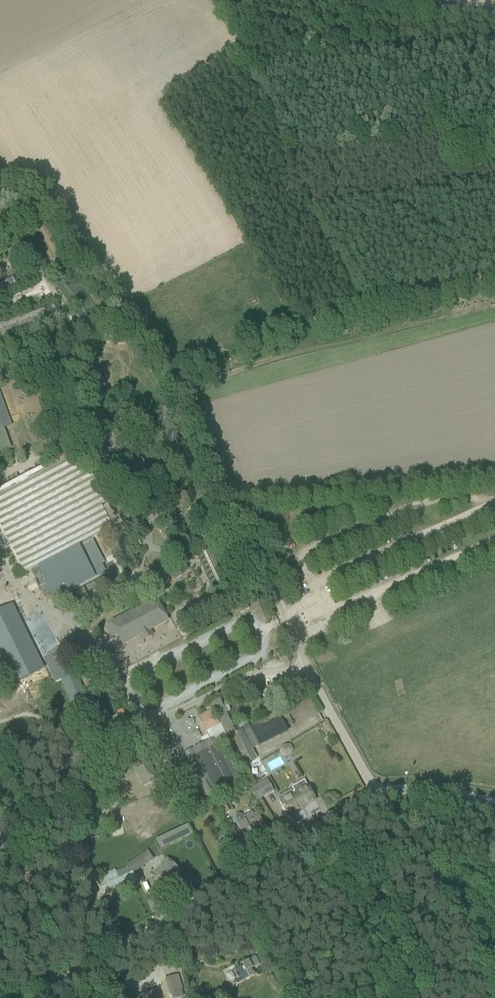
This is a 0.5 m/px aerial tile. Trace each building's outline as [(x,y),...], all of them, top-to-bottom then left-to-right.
[(31,277),(27,270),(0,283),(0,293),(31,277)] [(278,332),(291,325),(284,313),(271,320),(278,332)] [(75,372),(71,374),(72,377),(77,374),(81,375),(84,373),(85,370),(83,367),(80,366),(77,368),(75,372)] [(107,408),(112,403),(108,398),(102,403),(107,408)] [(93,403),(84,411),(88,416),(98,408),(93,403)] [(28,420),(34,417),(31,412),(25,415),(28,420)] [(10,448),(0,421),(0,452),(10,448)] [(81,445),(75,449),(91,472),(97,468),(81,445)] [(0,490),(0,526),(25,574),(38,568),(54,599),(106,571),(103,564),(104,563),(92,539),(113,529),(101,506),(107,503),(102,494),(98,486),(90,471),(84,474),(75,456),(73,457),(71,453),(0,490)] [(172,482),(176,477),(174,475),(170,480),(166,480),(164,483),(164,486),(167,489),(170,488),(173,486),(172,482)] [(172,531),(177,530),(176,527),(170,529),(167,527),(164,529),(162,532),(164,535),(167,536),(170,535),(172,531)] [(226,565),(231,563),(216,529),(211,531),(226,565)] [(132,539),(126,537),(126,540),(131,542),(133,545),(136,546),(139,544),(140,541),(139,538),(135,537),(132,539)] [(174,580),(181,575),(176,567),(169,571),(174,580)] [(44,580),(41,574),(34,578),(32,579),(38,590),(40,589),(47,585),(44,580)] [(124,644),(140,636),(150,630),(166,622),(155,602),(113,624),(119,636),(124,644)] [(0,612),(0,657),(14,686),(45,671),(13,606),(0,612)] [(37,608),(28,614),(32,619),(40,613),(37,608)] [(45,626),(47,624),(40,614),(25,623),(32,633),(31,634),(38,647),(40,646),(57,682),(61,680),(73,707),(88,700),(76,673),(74,674),(61,648),(58,651),(50,638),(52,636),(45,626)] [(83,644),(75,655),(77,656),(77,657),(77,658),(77,660),(78,661),(79,662),(81,662),(83,662),(84,661),(86,662),(93,652),(83,644)] [(113,647),(107,650),(112,658),(117,655),(113,647)] [(226,704),(223,705),(220,699),(211,704),(214,710),(197,718),(209,741),(186,753),(189,759),(208,797),(237,782),(235,778),(242,774),(228,745),(230,744),(226,736),(236,731),(233,727),(228,716),(227,713),(230,711),(226,704)] [(243,730),(252,748),(288,731),(279,712),(243,730)] [(257,759),(252,748),(243,730),(231,735),(245,764),(257,759)] [(139,742),(127,747),(133,759),(144,754),(139,742)] [(282,748),(279,752),(282,757),(287,757),(291,755),(293,751),(291,746),(286,745),(282,748)] [(143,789),(157,783),(145,759),(132,766),(143,789)] [(256,802),(274,792),(267,780),(249,789),(256,802)] [(283,798),(279,800),(287,816),(292,813),(314,801),(306,785),(301,788),(283,798)] [(233,810),(232,808),(227,799),(215,805),(222,817),(233,810)] [(257,813),(253,815),(252,812),(244,817),(243,815),(239,814),(236,815),(235,819),(245,837),(253,833),(251,831),(263,824),(257,813)] [(160,849),(192,834),(188,825),(156,840),(160,849)] [(167,859),(154,873),(169,886),(182,872),(167,859)] [(133,872),(132,873),(128,866),(104,878),(107,885),(115,882),(119,890),(138,881),(133,872)] [(252,970),(260,966),(255,957),(242,964),(243,966),(233,971),(238,980),(233,982),(235,986),(244,981),(255,975),(252,970)] [(164,979),(168,994),(169,994),(170,997),(178,997),(181,997),(180,991),(176,992),(172,977),(164,979)]
